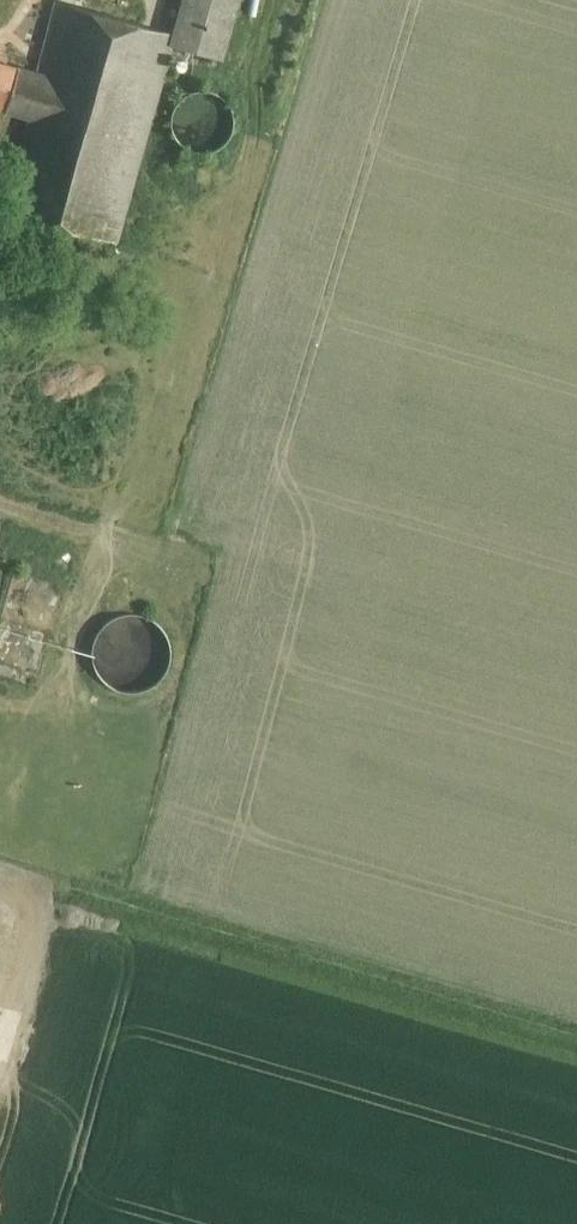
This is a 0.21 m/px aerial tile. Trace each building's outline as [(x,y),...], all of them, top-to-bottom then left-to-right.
[(65,0),(58,0),(40,65),(25,60),(11,111),(26,115),(3,194),(118,226),(173,31),(65,0)] [(238,0),(189,0),(178,41),(223,53),(238,0)] [(11,111),(25,60),(0,53),(0,108),(11,111)] [(186,91),(186,137),(226,137),(226,91),(186,91)]
